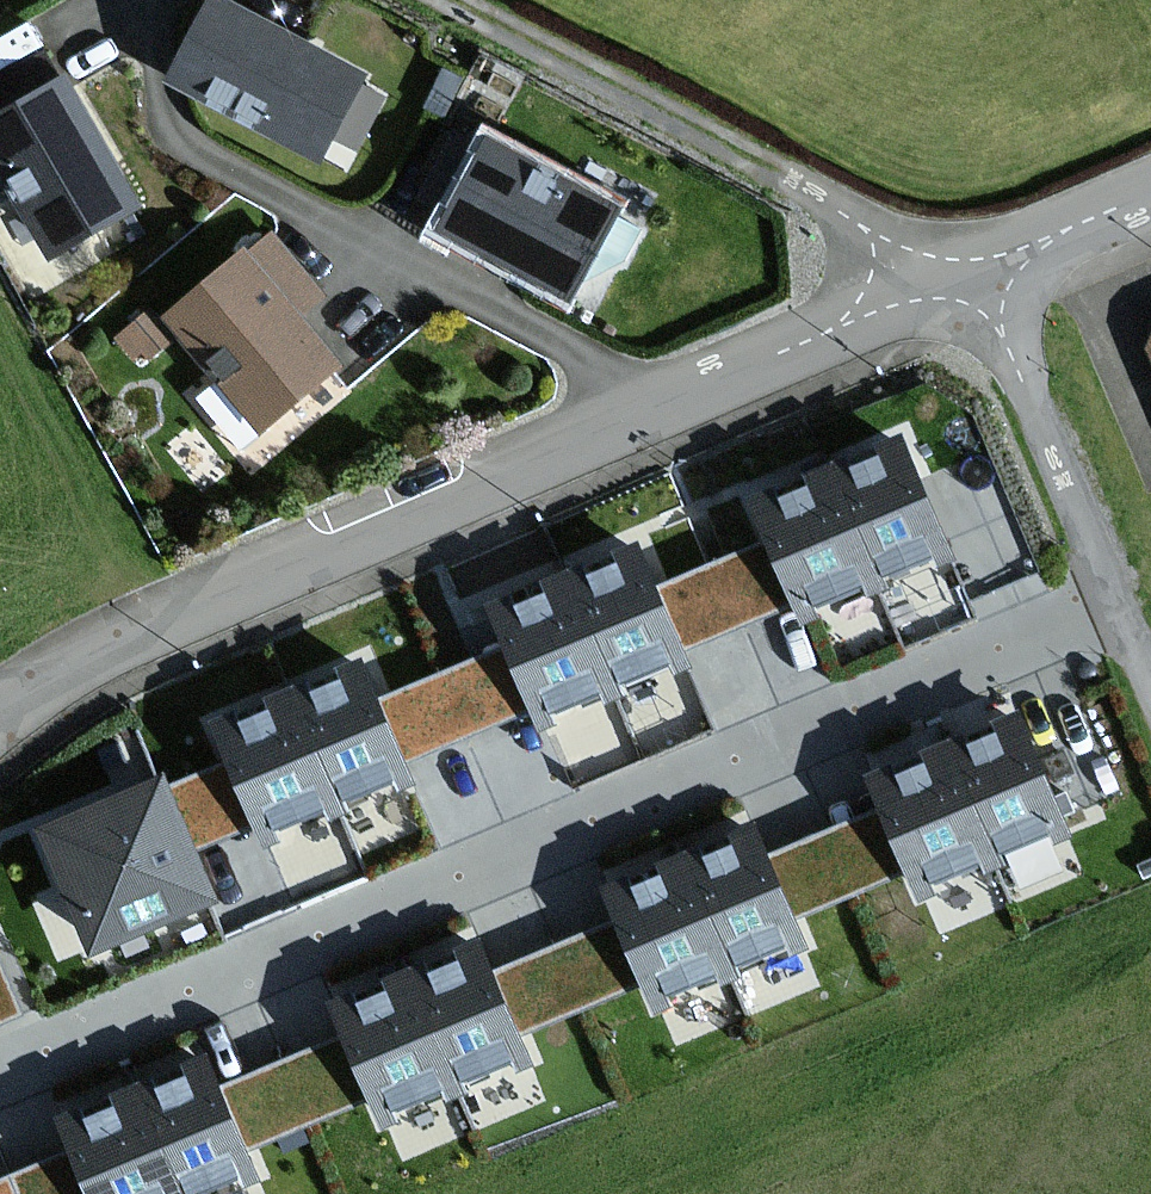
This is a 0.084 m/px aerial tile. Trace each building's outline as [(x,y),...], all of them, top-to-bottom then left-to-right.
[(225,0),(216,0),(175,76),(320,154),(363,74),(225,0)] [(0,118),(0,162),(52,253),(136,205),(65,81),(0,118)] [(617,208),(494,143),(449,228),(571,293),(617,208)] [(319,293),(272,239),(250,258),(245,252),(170,317),(263,425),(334,364),(293,316),(319,293)] [(172,337),(152,313),(122,337),(142,361),(172,337)] [(948,556),(898,437),(824,468),(874,587),(948,556)] [(824,468),(750,499),(767,541),(794,604),(799,618),(874,587),(824,468)] [(657,587),(683,650),(794,604),(767,541),(657,587)] [(657,587),(641,549),(567,580),(615,693),(689,662),(683,650),(657,587)] [(567,580),(493,611),(508,647),(534,708),(540,724),(615,693),(567,580)] [(508,647),(375,702),(401,764),(534,708),(508,647)] [(359,662),(285,693),(334,808),(407,777),(401,764),(375,702),(359,662)] [(334,808),(285,693),(212,724),(229,765),(255,826),(260,839),(334,808)] [(1068,836),(1019,718),(945,749),(993,867),(1068,836)] [(907,869),(919,898),(993,867),(945,749),(870,780),(882,810),(907,869)] [(255,826),(229,765),(168,790),(194,851),(255,826)] [(215,901),(194,851),(168,790),(162,776),(36,828),(89,954),(215,901)] [(768,857),(792,916),(907,869),(882,810),(768,857)] [(768,857),(755,826),(680,857),(732,982),(807,952),(792,916),(768,857)] [(645,985),(657,1013),(732,982),(680,857),(605,888),(617,917),(645,985)] [(645,985),(617,917),(495,967),(523,1035),(645,985)] [(495,967),(485,942),(408,974),(458,1095),(535,1064),(523,1035),(495,967)] [(370,1100),(381,1127),(458,1095),(408,974),(331,1006),(343,1035),(370,1100)] [(370,1100),(343,1035),(220,1085),(247,1150),(370,1100)] [(259,1179),(247,1150),(220,1085),(208,1055),(132,1086),(177,1193),(224,1193),(259,1179)] [(132,1086),(57,1117),(72,1152),(89,1193),(177,1193),(132,1086)] [(0,1182),(0,1193),(89,1193),(72,1152),(0,1182)]
